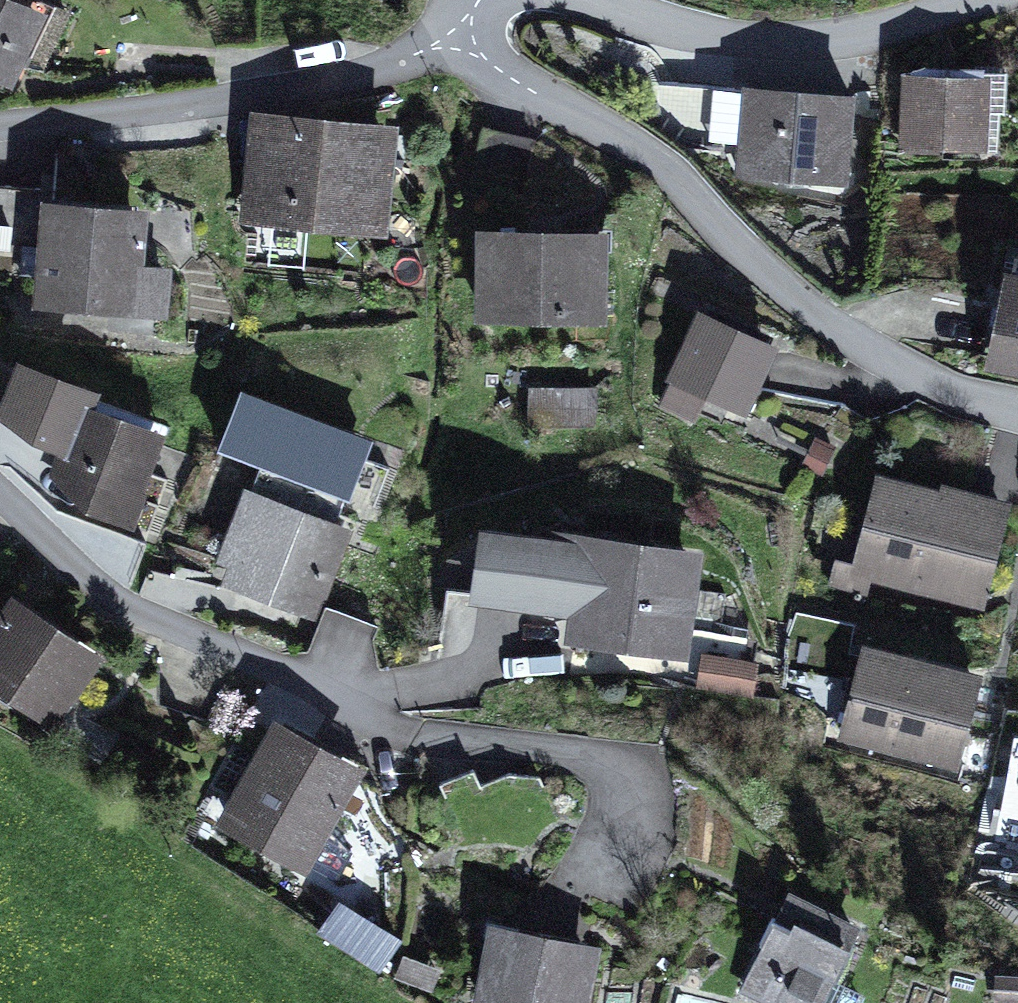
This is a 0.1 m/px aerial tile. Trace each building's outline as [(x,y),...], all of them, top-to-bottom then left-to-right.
[(21,0),(0,0),(0,82),(13,88),(49,13),(21,0)] [(990,74),(903,71),(899,148),(987,152),(990,74)] [(856,92),(743,83),(736,177),(849,186),(856,92)] [(400,122),(251,108),(240,222),(388,236),(400,122)] [(150,206),(41,197),(32,307),(168,318),(173,265),(145,262),(150,206)] [(609,229),(477,226),(475,320),(607,323),(609,229)] [(1005,268),(984,368),(1017,375),(1017,271),(1005,268)] [(779,344),(698,308),(666,379),(670,381),(659,406),(694,421),(705,397),(746,415),(779,344)] [(58,453),(66,456),(86,401),(95,404),(101,389),(18,359),(0,407),(0,426),(9,434),(58,453)] [(336,520),(345,498),(350,500),(374,437),(241,387),(218,450),(260,466),(251,488),(245,486),(216,562),(228,567),(222,585),(315,620),(322,601),(325,603),(354,527),(336,520)] [(532,418),(587,423),(590,393),(535,387),(532,418)] [(167,431),(95,404),(86,401),(66,456),(58,453),(49,477),(82,510),(131,528),(167,431)] [(940,487),(876,471),(852,563),(835,558),(828,585),(869,595),(872,583),(982,611),(1012,499),(941,481),(940,487)] [(553,527),(552,535),(481,525),(470,605),(568,618),(565,643),(689,660),(704,547),(553,527)] [(12,591),(0,609),(0,693),(55,729),(106,653),(12,591)] [(983,672),(862,642),(837,740),(958,771),(983,672)] [(759,661),(702,652),(696,687),(753,696),(759,661)] [(366,767),(274,716),(215,823),(307,874),(366,767)] [(740,990),(766,1002),(823,1002),(862,926),(790,890),(740,990)] [(489,921),(472,1002),(589,1002),(602,944),(489,921)]
